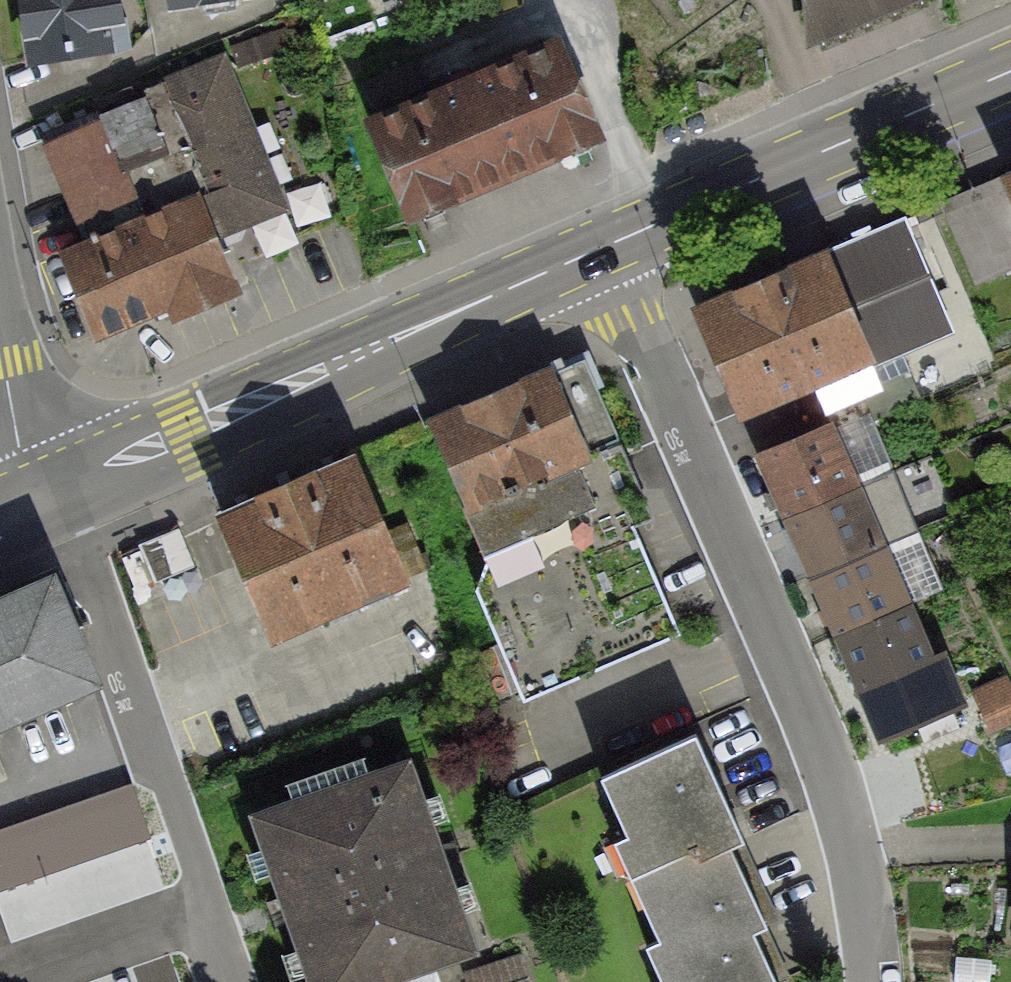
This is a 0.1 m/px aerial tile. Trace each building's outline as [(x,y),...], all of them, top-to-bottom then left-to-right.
[(21,60),(101,45),(93,0),(11,0),(21,60)] [(800,43),(904,0),(798,0),(800,43)] [(542,40),(343,128),(383,219),(582,132),(542,40)] [(216,63),(42,139),(83,231),(49,246),(93,347),(236,284),(223,256),(288,228),(216,63)] [(975,192),(1010,274),(1010,177),(975,192)] [(900,223),(678,322),(731,438),(952,339),(900,223)] [(562,362),(411,423),(526,702),(677,641),(562,362)] [(825,430),(750,461),(777,526),(855,493),(825,430)] [(332,461),(183,526),(233,640),(382,574),(332,461)] [(855,493),(777,526),(803,584),(882,551),(855,493)] [(882,551),(803,584),(827,641),(908,609),(882,551)] [(0,587),(0,721),(57,697),(7,584),(0,587)] [(908,609),(827,641),(864,728),(945,694),(908,609)] [(671,748),(581,787),(626,890),(704,856),(716,851),(671,748)] [(408,764),(250,820),(308,981),(390,981),(476,951),(408,764)] [(0,836),(0,883),(5,896),(137,844),(116,791),(0,836)] [(737,933),(704,856),(615,895),(648,972),(725,938),(737,933)] [(725,938),(639,977),(642,981),(746,981),(725,938)]
